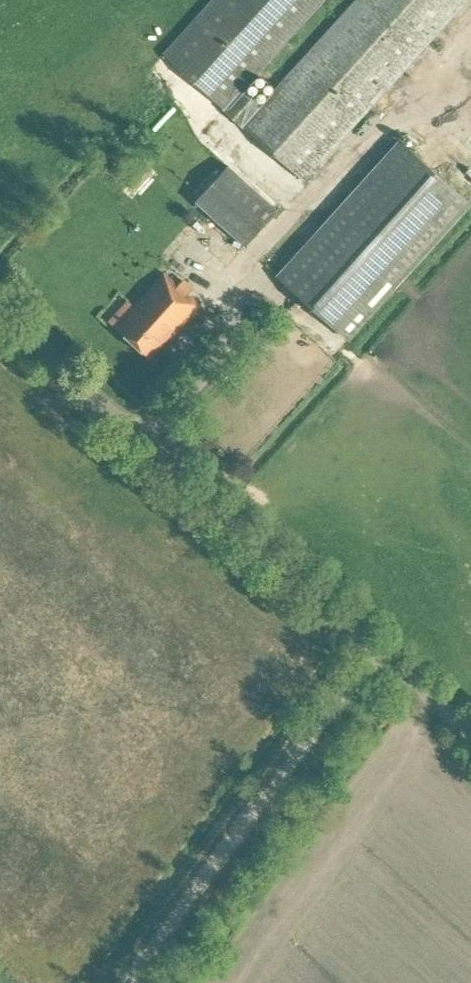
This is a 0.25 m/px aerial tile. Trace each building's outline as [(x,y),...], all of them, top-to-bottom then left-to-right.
[(467,0),(356,0),(258,108),(240,92),(324,0),(213,0),(164,54),(224,109),(223,109),(243,127),(243,126),(304,180),(467,0)] [(347,339),(469,205),(398,141),(277,275),(347,339)] [(244,245),(277,210),(228,165),(196,201),(244,245)] [(185,297),(176,289),(178,286),(163,273),(134,306),(127,300),(108,321),(117,329),(149,357),(168,336),(170,338),(199,305),(187,294),(185,297)]
